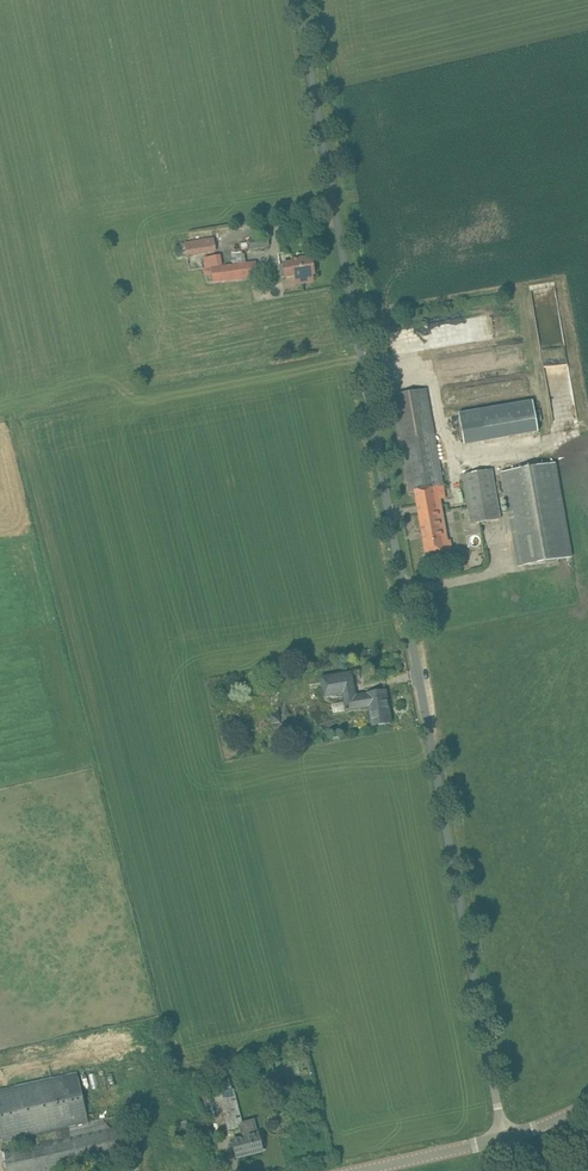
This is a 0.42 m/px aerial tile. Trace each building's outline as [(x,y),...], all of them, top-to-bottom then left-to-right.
[(250,249),(270,246),(268,236),(248,239),(250,249)] [(178,257),(215,251),(213,238),(185,243),(185,244),(176,246),(178,257)] [(256,262),(246,263),(244,253),(231,255),(232,264),(224,265),(225,266),(212,268),(214,282),(258,275),(256,262)] [(206,268),(222,265),(220,255),(204,258),(206,268)] [(311,258),(300,260),(292,261),(292,263),(280,265),(281,276),(294,274),(296,284),(313,282),(312,275),(314,275),(311,258)] [(426,389),(392,395),(410,493),(414,492),(426,554),(453,550),(451,540),(448,540),(440,499),(445,498),(426,389)] [(556,463),(501,472),(506,498),(507,498),(519,567),(572,558),(556,463)] [(492,470),(462,475),(471,524),(500,519),(492,470)] [(351,672),(340,674),(321,678),(324,696),(343,693),(344,702),(332,704),(334,712),(369,707),(372,726),(391,723),(385,691),(355,696),(351,672)] [(278,714),(270,716),(271,724),(280,722),(278,714)] [(0,1090),(0,1137),(1,1142),(28,1136),(30,1146),(4,1152),(8,1170),(49,1170),(130,1153),(122,1114),(88,1122),(77,1073),(0,1090)] [(233,1089),(231,1089),(217,1093),(210,1095),(220,1132),(243,1127),(233,1089)] [(580,1126),(587,1143),(587,1122),(580,1126)] [(242,1129),(244,1137),(233,1140),(237,1158),(263,1151),(256,1125),(242,1129)]
